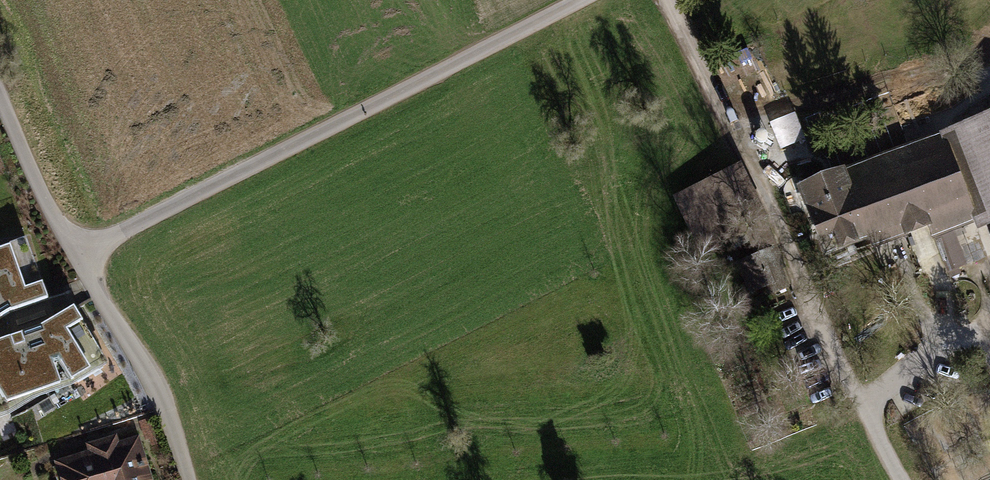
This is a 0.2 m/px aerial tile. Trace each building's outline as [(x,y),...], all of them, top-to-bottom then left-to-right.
[(769,123),(781,150),(805,140),(794,113),(769,123)] [(960,131),(989,209),(989,119),(960,131)] [(948,228),(972,219),(941,138),(842,176),(867,239),(905,224),(914,247),(912,248),(921,270),(941,262),(931,235),(932,234),(948,228)] [(762,219),(738,168),(703,185),(707,193),(682,205),(703,248),(742,230),(755,257),(719,274),(732,303),(767,286),(771,295),(786,287),(779,269),(784,266),(764,218),(762,219)] [(867,239),(842,176),(842,173),(801,189),(809,210),(811,209),(827,254),(867,239)] [(948,228),(932,234),(947,272),(963,266),(948,228)] [(9,315),(45,302),(24,244),(0,252),(0,320),(9,315)] [(8,405),(61,386),(53,363),(57,361),(71,382),(103,363),(71,310),(38,330),(0,343),(0,410),(8,405)] [(158,443),(150,418),(140,421),(145,438),(150,436),(153,444),(158,443)] [(52,467),(56,479),(148,479),(136,441),(52,467)]
